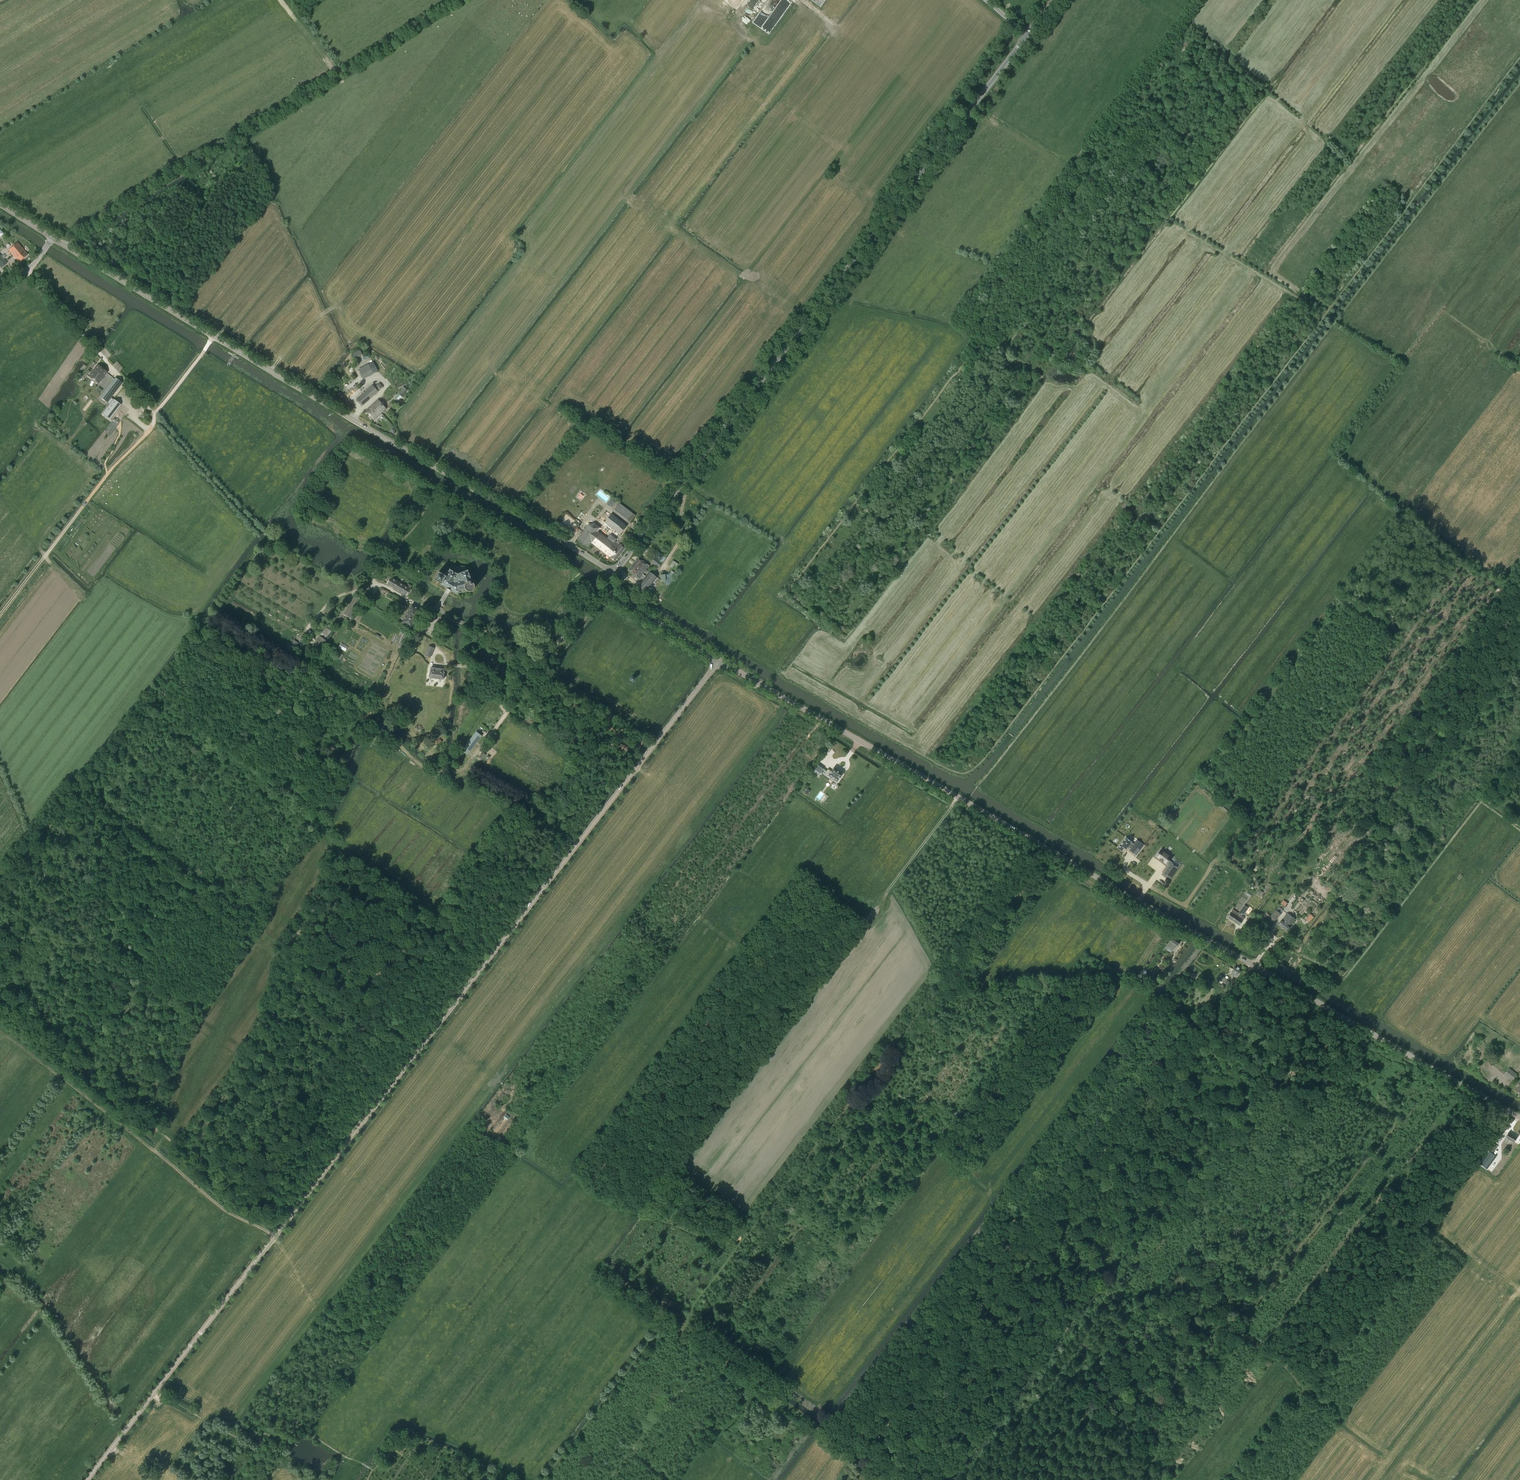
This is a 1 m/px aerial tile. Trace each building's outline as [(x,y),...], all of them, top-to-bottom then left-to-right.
[(19,262),(28,255),(17,243),(8,250),(19,262)] [(98,384),(107,373),(97,365),(88,376),(98,384)] [(372,373),(368,365),(366,366),(365,366),(359,370),(363,377),(364,377),(372,373)] [(115,378),(111,383),(118,389),(122,383),(115,378)] [(362,406),(378,392),(372,385),(356,400),(362,406)] [(403,396),(403,395),(407,390),(403,387),(398,392),(403,396)] [(104,392),(100,397),(107,403),(108,401),(111,398),(104,392)] [(110,403),(102,414),(109,419),(121,405),(114,399),(113,400),(110,403)] [(373,420),(386,409),(378,400),(365,411),(373,420)] [(635,515),(619,503),(614,509),(613,511),(629,523),(635,515)] [(611,514),(604,522),(620,535),(626,526),(611,514)] [(667,525),(671,520),(669,518),(671,516),(668,514),(662,522),(667,525)] [(620,545),(615,541),(616,539),(610,534),(607,538),(597,531),(600,528),(594,524),(588,524),(577,539),(586,547),(590,542),(610,557),(610,558),(614,561),(625,547),(621,544),(620,545)] [(648,547),(654,539),(651,536),(644,544),(648,547)] [(661,563),(665,558),(659,553),(656,557),(660,560),(659,561),(655,558),(651,562),(658,568),(662,563),(661,563)] [(642,574),(646,570),(649,565),(645,563),(646,561),(644,559),(643,561),(638,557),(628,570),(639,579),(642,574)] [(457,574),(450,569),(446,576),(438,572),(434,579),(441,583),(441,584),(446,587),(446,588),(452,591),(457,594),(458,592),(466,590),(467,590),(468,591),(469,591),(470,591),(472,591),(473,590),(474,589),(474,588),(475,586),(475,585),(474,585),(473,583),(471,582),(470,581),(471,581),(467,570),(460,573),(457,574)] [(648,573),(646,572),(647,570),(646,570),(642,574),(646,576),(637,587),(644,593),(657,577),(651,572),(648,573)] [(407,587),(391,577),(387,584),(406,595),(410,589),(412,586),(408,584),(407,587)] [(354,596),(344,614),(351,618),(361,600),(354,596)] [(402,623),(411,628),(421,610),(412,605),(402,623)] [(325,627),(313,642),(318,646),(330,631),(325,627)] [(425,655),(431,658),(435,648),(428,645),(425,655)] [(443,672),(444,669),(431,667),(431,670),(430,670),(429,678),(434,678),(438,679),(443,680),(444,672),(443,672)] [(467,754),(482,736),(476,731),(461,750),(467,754)] [(824,768),(818,764),(814,770),(820,774),(824,768)] [(842,775),(833,768),(828,776),(837,782),(842,775)] [(1136,855),(1143,845),(1137,840),(1134,844),(1132,842),(1127,837),(1124,842),(1123,841),(1118,848),(1122,851),(1124,848),(1126,849),(1128,847),(1131,849),(1130,850),(1136,855)] [(1163,848),(1157,855),(1169,863),(1174,856),(1163,848)] [(1172,863),(1164,874),(1170,878),(1178,868),(1172,863)] [(1233,921),(1239,913),(1233,909),(1227,917),(1233,921)] [(1281,913),(1276,910),(1265,923),(1270,927),(1281,913)] [(1239,925),(1245,917),(1239,913),(1233,921),(1239,925)] [(1287,931),(1296,919),(1288,913),(1279,924),(1287,931)] [(1173,951),(1176,947),(1179,942),(1173,938),(1165,949),(1169,952),(1171,950),(1172,951),(1172,950),(1173,951)] [(1237,968),(1235,966),(1232,971),(1230,974),(1236,978),(1241,971),(1239,969),(1240,968),(1238,967),(1237,968)] [(1227,985),(1230,981),(1220,974),(1217,978),(1220,980),(1219,982),(1221,984),(1223,982),(1227,985)] [(1512,1081),(1517,1074),(1509,1068),(1504,1075),(1512,1081)] [(1514,1142),(1517,1137),(1508,1133),(1504,1140),(1507,1142),(1509,1139),(1514,1142)] [(1493,1153),(1498,1146),(1494,1144),(1489,1151),(1493,1153)]
